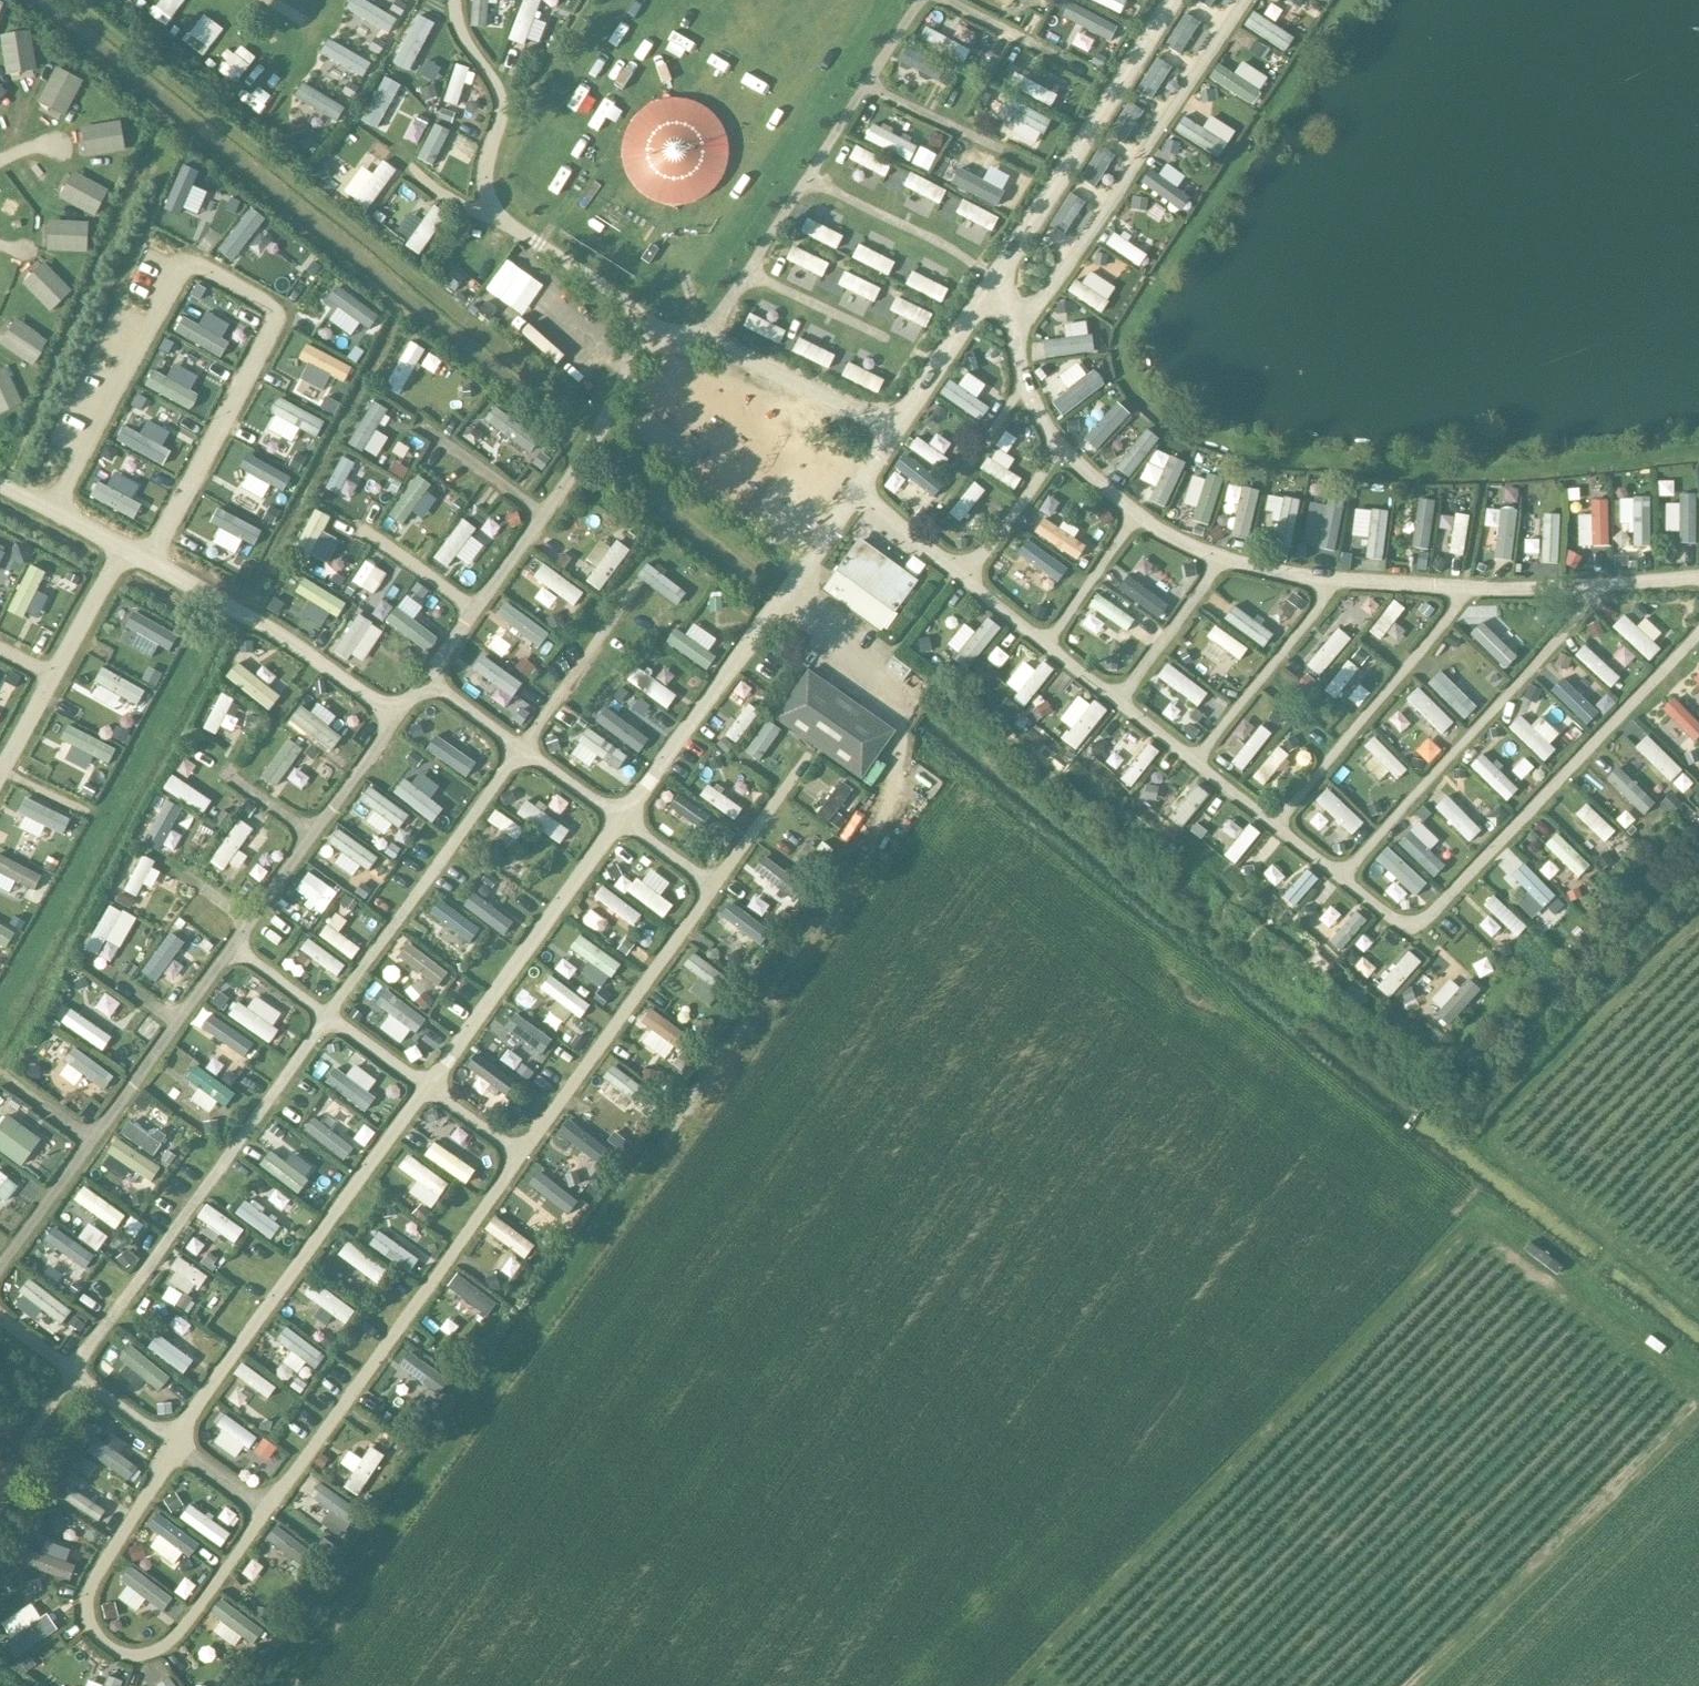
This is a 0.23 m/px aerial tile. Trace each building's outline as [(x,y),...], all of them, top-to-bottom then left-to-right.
[(391,32),(398,18),(364,0),(349,0),(345,8),(391,32)] [(516,7),(516,0),(471,0),(470,25),(489,26),(490,6),(516,7)] [(528,38),(542,42),(547,25),(536,22),(542,0),(521,0),(510,40),(526,44),(528,38)] [(1120,26),(1070,0),(1069,0),(1061,15),(1111,41),(1120,26)] [(1121,14),(1127,0),(1091,0),(1121,14)] [(1253,10),(1244,24),(1286,51),(1295,37),(1253,10)] [(208,15),(187,42),(203,55),(224,28),(208,15)] [(942,20),(938,31),(924,25),(917,42),(965,61),(970,48),(958,44),(964,29),(942,20)] [(411,69),(431,29),(417,22),(397,63),(411,69)] [(984,52),(992,35),(978,29),(971,46),(984,52)] [(32,31),(1,35),(5,73),(36,69),(32,31)] [(326,40),(320,55),(366,74),(373,60),(326,40)] [(947,83),(953,69),(902,48),(897,62),(947,83)] [(1208,80),(1253,103),(1268,74),(1241,60),(1235,71),(1218,62),(1208,80)] [(1052,106),(1065,83),(1026,62),(1013,85),(1052,106)] [(460,107),(472,68),(455,63),(443,101),(460,107)] [(82,80),(56,67),(39,103),(65,116),(82,80)] [(302,79),(292,96),(336,122),(346,106),(302,79)] [(391,129),(404,108),(392,101),(400,88),(385,79),(365,114),(391,129)] [(1005,130),(1037,147),(1052,118),(1020,101),(1005,130)] [(1210,114),(1202,127),(1183,115),(1174,129),(1219,157),(1236,130),(1210,114)] [(427,166),(453,126),(440,117),(414,157),(427,166)] [(122,120),(83,127),(88,157),(127,150),(122,120)] [(454,134),(449,147),(473,158),(479,145),(454,134)] [(853,148),(848,161),(887,174),(891,161),(853,148)] [(981,153),(963,181),(998,204),(1016,177),(981,153)] [(382,159),(373,172),(362,165),(342,192),(367,210),(397,170),(382,159)] [(199,173),(182,165),(164,209),(181,216),(199,173)] [(1158,175),(1149,168),(1139,181),(1181,211),(1191,197),(1179,188),(1186,179),(1165,165),(1158,175)] [(939,205),(946,190),(910,171),(903,186),(939,205)] [(109,190),(75,172),(61,198),(95,217),(109,190)] [(963,195),(954,213),(992,231),(1001,214),(963,195)] [(410,210),(397,229),(409,238),(404,244),(418,255),(448,214),(433,203),(422,219),(410,210)] [(268,218),(253,206),(217,251),(232,263),(268,218)] [(837,248),(843,232),(805,218),(799,234),(837,248)] [(89,223),(49,221),(47,249),(88,251),(89,223)] [(1135,265),(1144,252),(1110,229),(1101,242),(1135,265)] [(887,276),(895,261),(859,242),(851,257),(887,276)] [(74,291),(46,263),(25,283),(53,312),(74,291)] [(904,285),(942,303),(949,287),(911,270),(904,285)] [(1081,283),(1074,279),(1067,291),(1101,312),(1117,287),(1089,270),(1081,283)] [(381,315),(338,286),(328,300),(371,329),(381,315)] [(15,319),(0,342),(0,346),(31,366),(48,341),(15,319)] [(232,345),(184,320),(177,334),(225,359),(232,345)] [(1087,320),(1062,324),(1064,337),(1042,341),(1045,359),(1093,350),(1087,320)] [(549,362),(560,350),(529,322),(518,334),(549,362)] [(404,397),(422,346),(405,339),(386,390),(404,397)] [(355,371),(307,346),(300,360),(348,385),(355,371)] [(1056,401),(1087,367),(1075,356),(1043,389),(1056,401)] [(0,369),(0,412),(20,404),(5,367),(0,369)] [(1090,367),(1053,406),(1066,419),(1103,380),(1090,367)] [(950,377),(939,392),(983,424),(1003,397),(969,372),(960,384),(950,377)] [(202,398),(153,373),(146,387),(195,412),(202,398)] [(327,421),(279,396),(272,410),(320,435),(327,421)] [(389,436),(376,429),(387,410),(370,400),(346,441),(376,459),(389,436)] [(1097,451),(1131,414),(1117,401),(1083,437),(1097,451)] [(497,402),(484,416),(527,456),(540,441),(497,402)] [(1131,476),(1159,438),(1145,428),(1117,466),(1131,476)] [(173,454),(125,429),(118,443),(166,468),(173,454)] [(1009,453),(1018,438),(1006,431),(982,470),(1014,490),(1022,478),(1009,470),(1016,458),(1009,453)] [(938,468),(954,446),(937,433),(929,445),(917,436),(909,447),(938,468)] [(1164,509),(1186,462),(1156,448),(1147,466),(1154,469),(1141,498),(1164,509)] [(319,493),(335,501),(357,459),(341,451),(319,493)] [(933,497),(945,482),(905,451),(893,466),(933,497)] [(297,481),(249,456),(241,470),(290,495),(297,481)] [(1190,473),(1185,504),(1196,506),(1193,521),(1212,524),(1220,478),(1190,473)] [(418,474),(387,515),(402,526),(432,485),(418,474)] [(1658,481),(1659,495),(1674,495),(1674,480),(1658,481)] [(969,524),(988,490),(972,481),(952,514),(969,524)] [(148,508),(99,483),(92,497),(140,522),(148,508)] [(1359,486),(1361,498),(1378,496),(1376,484),(1359,486)] [(1248,538),(1260,490),(1242,486),(1230,534),(1248,538)] [(1504,491),(1503,506),(1517,506),(1517,492),(1504,491)] [(1270,492),(1264,518),(1278,521),(1272,545),(1289,549),(1301,500),(1270,492)] [(1665,541),(1696,542),(1697,493),(1679,493),(1679,502),(1666,501),(1665,541)] [(1650,496),(1619,497),(1620,523),(1632,522),(1633,544),(1652,544),(1650,496)] [(1420,549),(1418,565),(1427,566),(1435,500),(1417,498),(1411,548),(1420,549)] [(1579,547),(1610,546),(1608,498),(1590,499),(1591,514),(1579,514),(1579,547)] [(323,551),(339,518),(319,507),(302,541),(323,551)] [(1514,560),(1516,508),(1498,507),(1496,559),(1514,560)] [(1327,508),(1319,550),(1335,553),(1344,511),(1327,508)] [(1354,508),(1353,537),(1367,537),(1366,558),(1384,559),(1387,510),(1354,508)] [(264,535),(216,510),(209,524),(257,549),(264,535)] [(1041,529),(1080,567),(1093,553),(1071,532),(1076,527),(1059,510),(1041,529)] [(1440,527),(1451,528),(1449,552),(1466,553),(1468,513),(1441,512),(1440,527)] [(1540,513),(1539,561),(1559,561),(1560,513),(1540,513)] [(490,540),(501,525),(489,516),(478,531),(490,540)] [(446,566),(477,529),(462,517),(432,555),(446,566)] [(604,535),(585,559),(596,567),(585,581),(600,592),(629,553),(604,535)] [(882,632),(896,613),(919,582),(860,539),(823,589),(882,632)] [(1057,583),(1068,569),(1027,539),(1016,553),(1057,583)] [(364,549),(348,594),(367,601),(383,556),(364,549)] [(576,606),(585,589),(540,564),(530,580),(576,606)] [(45,574),(31,567),(8,611),(23,619),(45,574)] [(1159,619),(1170,605),(1127,574),(1117,589),(1159,619)] [(351,607),(302,582),(295,596),(344,621),(351,607)] [(412,610),(426,592),(415,583),(386,620),(427,653),(442,634),(412,610)] [(1292,589),(1278,608),(1296,621),(1310,601),(1292,589)] [(1095,594),(1087,607),(1128,631),(1136,617),(1095,594)] [(1381,641),(1406,608),(1393,598),(1368,631),(1381,641)] [(539,648),(550,634),(508,603),(497,617),(539,648)] [(1261,649),(1272,636),(1236,603),(1225,616),(1261,649)] [(358,612),(332,651),(347,660),(351,654),(363,662),(385,630),(358,612)] [(1647,660),(1668,638),(1651,621),(1641,631),(1623,613),(1611,626),(1647,660)] [(185,640),(136,615),(129,629),(177,654),(185,640)] [(969,667),(1000,626),(987,616),(975,631),(964,622),(944,648),(969,667)] [(1470,637),(1497,661),(1516,640),(1489,616),(1470,637)] [(685,634),(676,628),(666,642),(706,671),(716,657),(708,651),(717,639),(694,622),(685,634)] [(1205,637),(1238,661),(1248,648),(1214,624),(1205,637)] [(1322,677),(1350,637),(1335,626),(1307,666),(1322,677)] [(487,649),(506,657),(512,642),(494,634),(487,649)] [(1610,688),(1620,677),(1584,644),(1574,655),(1610,688)] [(988,658),(1001,668),(1011,655),(998,645),(988,658)] [(468,669),(514,696),(523,681),(477,653),(468,669)] [(1029,655),(1004,685),(1026,703),(1051,673),(1029,655)] [(1195,709),(1208,695),(1169,660),(1156,674),(1195,709)] [(1323,690),(1335,699),(1358,669),(1347,660),(1323,690)] [(270,708),(280,695),(236,662),(226,675),(270,708)] [(628,681),(667,709),(677,696),(637,667),(628,681)] [(775,719),(862,780),(896,732),(809,670),(775,719)] [(1698,689),(1698,671),(1690,680),(1698,689)] [(150,697),(102,672),(94,686),(143,711),(150,697)] [(1469,681),(1458,691),(1441,672),(1428,683),(1462,721),(1486,700),(1469,681)] [(1581,720),(1592,708),(1557,678),(1547,690),(1581,720)] [(1440,736),(1453,724),(1418,685),(1405,698),(1440,736)] [(236,699),(221,691),(203,726),(218,734),(236,699)] [(1079,695),(1058,717),(1071,728),(1062,738),(1075,750),(1109,712),(1095,699),(1090,705),(1079,695)] [(1694,744),(1698,739),(1698,721),(1672,696),(1659,711),(1694,744)] [(1190,704),(1183,712),(1171,702),(1161,713),(1189,736),(1205,717),(1190,704)] [(724,736),(737,744),(758,711),(746,703),(724,736)] [(341,739),(302,708),(292,720),(332,751),(341,739)] [(632,746),(641,734),(603,708),(595,720),(632,746)] [(1398,709),(1388,720),(1399,731),(1410,720),(1398,709)] [(1520,714),(1507,728),(1544,762),(1556,749),(1520,714)] [(1257,722),(1231,763),(1245,772),(1271,731),(1257,722)] [(755,766),(777,733),(764,725),(743,758),(755,766)] [(117,752),(68,727),(61,741),(110,766),(117,752)] [(589,768),(595,760),(616,775),(629,758),(588,727),(569,752),(589,768)] [(432,732),(422,750),(468,778),(479,761),(432,732)] [(1262,787),(1283,763),(1295,774),(1313,754),(1292,735),(1281,747),(1279,745),(1250,776),(1262,787)] [(1679,791),(1691,777),(1646,735),(1633,748),(1679,791)] [(1397,781),(1408,770),(1374,738),(1354,758),(1376,779),(1385,769),(1397,781)] [(301,752),(287,742),(264,776),(277,786),(301,752)] [(1483,752),(1469,765),(1505,802),(1519,789),(1483,752)] [(1044,769),(1059,774),(1063,758),(1048,754),(1044,769)] [(1634,755),(1626,765),(1639,775),(1646,765),(1634,755)] [(175,771),(188,778),(196,765),(183,757),(175,771)] [(1136,758),(1120,779),(1130,786),(1146,766),(1136,758)] [(1523,758),(1512,771),(1522,779),(1533,766),(1523,758)] [(1632,810),(1647,793),(1617,766),(1602,784),(1632,810)] [(440,807),(453,782),(430,770),(409,807),(445,827),(452,814),(440,807)] [(202,815),(212,801),(173,773),(163,787),(202,815)] [(838,778),(817,814),(832,823),(853,787),(838,778)] [(734,820),(743,808),(707,784),(699,796),(734,820)] [(358,799),(373,809),(365,821),(389,837),(407,812),(367,785),(358,799)] [(1197,785),(1170,816),(1184,827),(1210,795),(1197,785)] [(1352,836),(1364,823),(1326,788),(1314,800),(1352,836)] [(680,792),(669,806),(701,829),(711,814),(680,792)] [(1433,808),(1469,842),(1481,830),(1445,795),(1433,808)] [(559,844),(570,830),(526,797),(515,812),(559,844)] [(71,823),(27,798),(19,813),(63,838),(71,823)] [(181,806),(169,799),(145,844),(158,851),(181,806)] [(1587,801),(1575,813),(1605,845),(1617,833),(1587,801)] [(495,808),(486,820),(500,830),(496,836),(510,847),(524,829),(495,808)] [(252,829),(240,821),(213,862),(225,870),(252,829)] [(1428,850),(1438,840),(1418,821),(1396,843),(1433,877),(1444,865),(1428,850)] [(1240,834),(1237,832),(1220,853),(1236,865),(1261,831),(1249,822),(1240,834)] [(325,844),(363,873),(375,857),(338,827),(325,844)] [(1579,877),(1591,865),(1556,831),(1544,844),(1579,877)] [(813,874),(833,851),(822,841),(815,849),(808,843),(794,858),(813,874)] [(1390,850),(1378,863),(1407,891),(1419,878),(1390,850)] [(158,862),(145,855),(122,901),(134,907),(158,862)] [(0,858),(0,878),(35,899),(45,884),(0,858)] [(1546,909),(1558,896),(1523,861),(1510,874),(1546,909)] [(775,862),(747,901),(760,911),(789,872),(775,862)] [(1273,864),(1263,873),(1276,887),(1286,878),(1273,864)] [(660,894),(670,882),(648,865),(627,891),(662,920),(674,905),(660,894)] [(1310,868),(1281,894),(1292,906),(1321,881),(1310,868)] [(1424,903),(1435,891),(1421,879),(1410,891),(1424,903)] [(600,886),(590,901),(634,928),(643,913),(600,886)] [(517,914),(479,889),(466,908),(504,933),(517,914)] [(1517,938),(1528,927),(1492,894),(1481,905),(1517,938)] [(311,930),(325,909),(305,896),(299,904),(286,895),(278,907),(311,930)] [(436,900),(421,923),(452,943),(467,921),(436,900)] [(720,914),(728,919),(721,930),(748,947),(763,923),(728,901),(720,914)] [(121,913),(108,907),(84,952),(97,959),(121,913)] [(1324,938),(1339,952),(1369,920),(1355,907),(1324,938)] [(327,923),(318,935),(352,960),(361,948),(327,923)] [(0,927),(0,948),(8,953),(18,938),(0,927)] [(580,934),(569,948),(611,979),(621,965),(580,934)] [(299,950),(336,978),(345,965),(308,937),(299,950)] [(402,940),(390,956),(436,988),(448,972),(402,940)] [(1409,950),(1375,985),(1388,998),(1422,963),(1409,950)] [(693,952),(683,965),(710,985),(720,972),(693,952)] [(1487,956),(1473,965),(1481,978),(1495,970),(1487,956)] [(187,984),(151,959),(143,971),(178,996),(187,984)] [(579,1020),(591,1005),(550,973),(538,988),(579,1020)] [(1481,990),(1468,978),(1459,987),(1449,978),(1426,1002),(1449,1024),(1481,990)] [(413,1036),(426,1019),(376,981),(363,997),(388,1015),(379,1027),(399,1042),(407,1031),(413,1036)] [(109,1016),(117,999),(101,991),(92,1007),(109,1016)] [(279,1032),(239,1001),(229,1014),(269,1045),(279,1032)] [(648,1004),(637,1018),(675,1049),(686,1035),(648,1004)] [(493,1020),(526,1043),(534,1031),(502,1008),(493,1020)] [(113,1036),(70,1010),(61,1025),(103,1051),(113,1036)] [(253,1045),(216,1019),(208,1031),(244,1057),(253,1045)] [(115,1078),(74,1050),(65,1062),(106,1090),(115,1078)] [(506,1093),(514,1079),(475,1057),(467,1071),(506,1093)] [(236,1094),(196,1066),(186,1080),(226,1108),(236,1094)] [(377,1098),(335,1070),(326,1083),(368,1111),(377,1098)] [(614,1089),(594,1123),(609,1132),(629,1098),(614,1089)] [(432,1105),(423,1117),(443,1132),(452,1120),(432,1105)] [(6,1115),(0,1123),(0,1152),(22,1168),(42,1141),(6,1115)] [(563,1116),(553,1131),(595,1160),(606,1144),(563,1116)] [(353,1148),(314,1120),(305,1133),(344,1161),(353,1148)] [(161,1144),(130,1124),(122,1136),(153,1156),(161,1144)] [(364,1147),(375,1133),(365,1125),(353,1139),(364,1147)] [(161,1171),(118,1140),(109,1153),(151,1184),(161,1171)] [(433,1140),(423,1156),(466,1185),(476,1170),(433,1140)] [(311,1179),(270,1152),(260,1166),(301,1194),(311,1179)] [(397,1167),(415,1182),(407,1191),(429,1207),(447,1184),(408,1153),(397,1167)] [(529,1166),(518,1181),(558,1212),(570,1198),(529,1166)] [(0,1175),(0,1199),(5,1202),(16,1185),(0,1175)] [(126,1215),(85,1187),(75,1201),(116,1229),(126,1215)] [(284,1208),(289,1196),(273,1190),(269,1202),(284,1208)] [(282,1227),(246,1201),(237,1213),(273,1239),(282,1227)] [(244,1229),(208,1205),(198,1219),(235,1244),(244,1229)] [(538,1235),(550,1214),(537,1207),(525,1227),(538,1235)] [(524,1261),(535,1243),(492,1217),(481,1235),(524,1261)] [(89,1222),(78,1238),(97,1252),(109,1236),(89,1222)] [(97,1256),(56,1227),(47,1240),(87,1269),(97,1256)] [(413,1278),(424,1264),(383,1232),(373,1246),(413,1278)] [(347,1240),(336,1255),(376,1286),(388,1271),(347,1240)] [(208,1279),(177,1256),(168,1268),(198,1292),(208,1279)] [(445,1290),(488,1317),(500,1297),(457,1270),(445,1290)] [(344,1325),(355,1311),(313,1279),(302,1293),(344,1325)] [(72,1311),(31,1280),(21,1292),(62,1324),(72,1311)] [(176,1313),(168,1326),(184,1335),(191,1323),(176,1313)] [(303,1381),(324,1356),(287,1326),(266,1351),(303,1381)] [(194,1362),(158,1335),(149,1347),(184,1374),(194,1362)] [(172,1378),(131,1346),(119,1362),(160,1393),(172,1378)] [(410,1352),(400,1366),(437,1393),(447,1379),(410,1352)] [(268,1399),(276,1387),(241,1362),(232,1374),(268,1399)] [(236,1460),(255,1436),(228,1415),(209,1439),(236,1460)] [(139,1466),(110,1445),(98,1436),(87,1451),(129,1480),(139,1466)] [(268,1460),(277,1446),(262,1437),(254,1450),(268,1460)] [(362,1458),(349,1449),(339,1464),(352,1472),(342,1487),(358,1497),(385,1455),(370,1445),(362,1458)] [(295,1502),(340,1535),(359,1510),(314,1477),(295,1502)] [(76,1482),(62,1503),(94,1522),(107,1501),(76,1482)] [(219,1549),(231,1534),(192,1502),(180,1517),(219,1549)] [(159,1510),(145,1525),(158,1536),(149,1546),(176,1570),(198,1546),(159,1510)] [(293,1561),(305,1546),(277,1523),(265,1538),(293,1561)] [(162,1611),(172,1596),(134,1570),(124,1585),(162,1611)] [(220,1598),(202,1624),(244,1653),(262,1627),(220,1598)] [(58,1629),(49,1612),(41,1616),(34,1604),(1,1621),(17,1651),(58,1629)] [(148,1685),(177,1685),(166,1672),(148,1685)] [(105,1683),(87,1679),(85,1685),(119,1685),(121,1678),(107,1675),(105,1683)]
